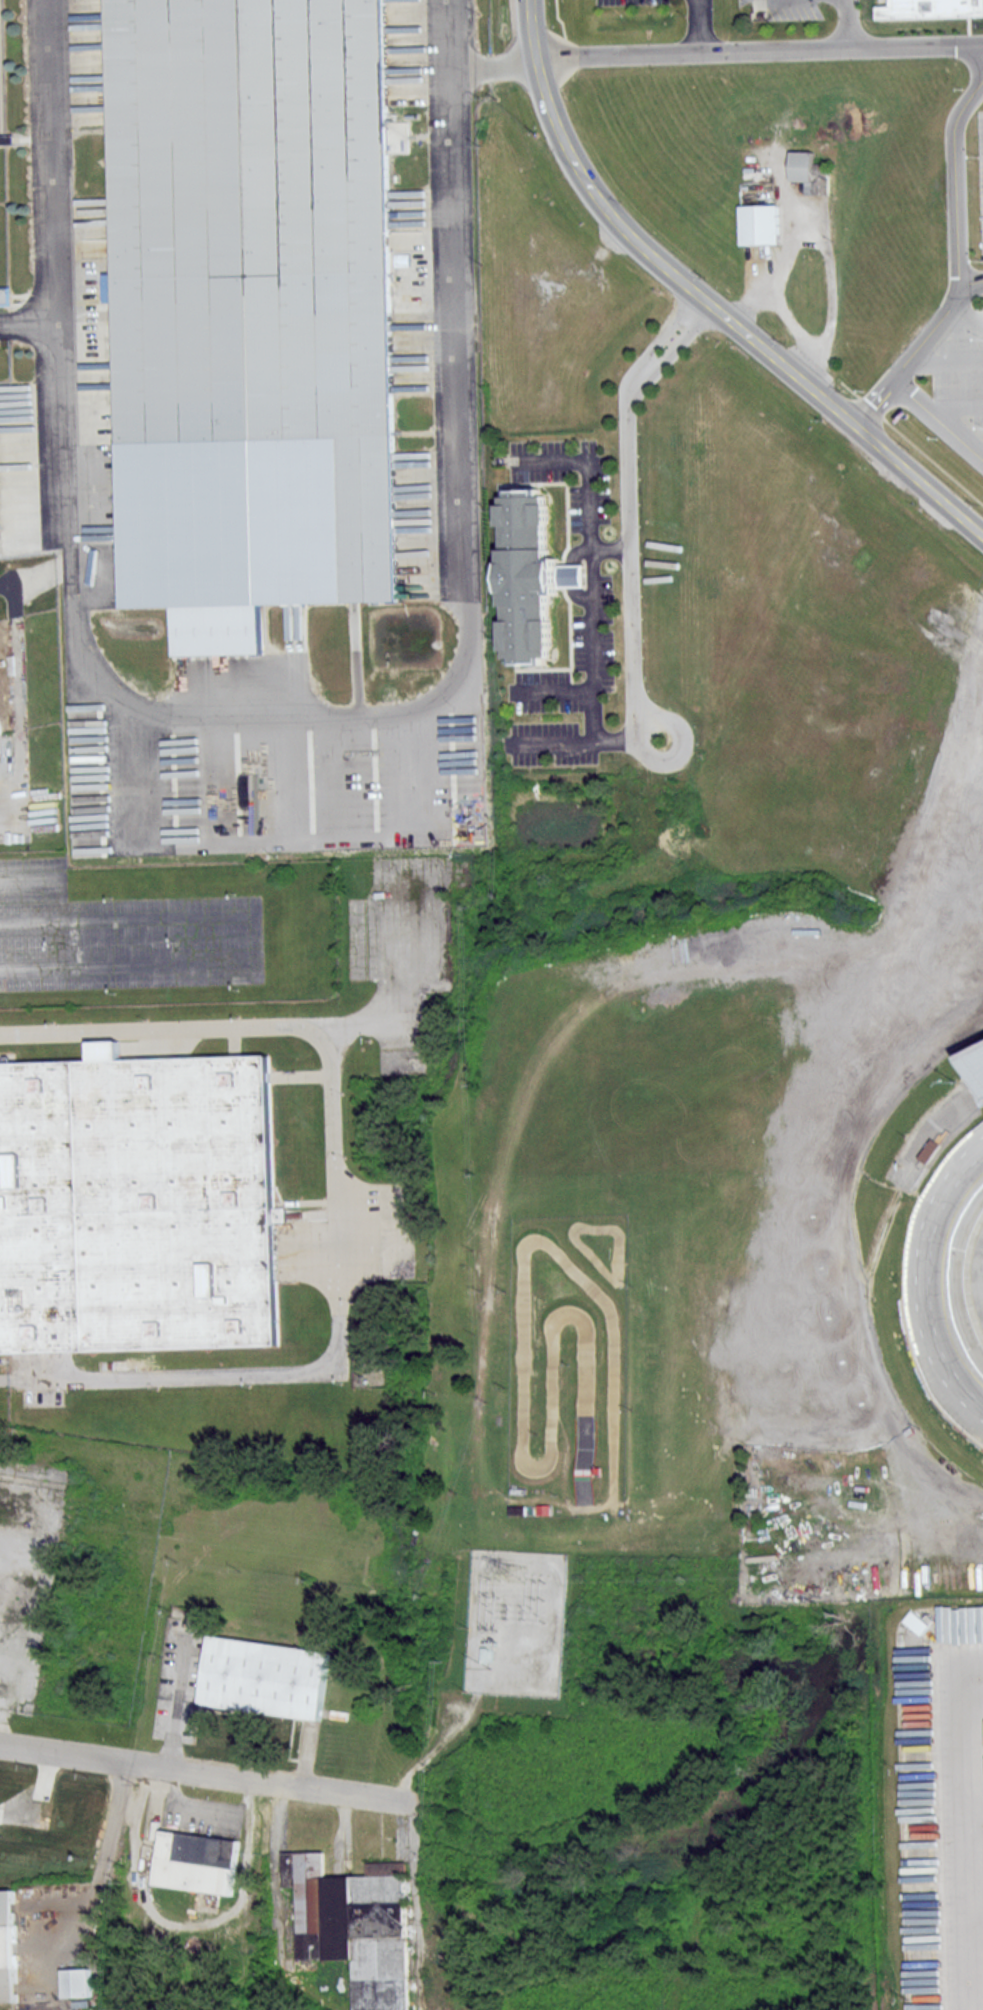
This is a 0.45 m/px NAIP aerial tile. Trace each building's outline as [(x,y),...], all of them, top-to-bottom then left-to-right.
[(121,440),(111,0),(387,0),(401,601),(345,602),(342,436),(121,440)] [(982,15),(982,0),(891,0),(891,5),(878,6),(878,18),(982,15)] [(121,440),(125,607),(345,602),(342,436),(121,440)] [(501,489),(548,488),(550,653),(504,653),(501,489)] [(281,1345),(0,1352),(0,1063),(93,1060),(92,1042),(123,1041),(123,1061),(274,1057),(281,1345)] [(923,1197),(947,1155),(979,1123),(982,1121),(982,1073),(973,1078),(934,1107),(896,1173),(923,1197)] [(211,1634),(201,1702),(322,1720),(332,1651),(211,1634)] [(163,1828),(155,1883),(233,1894),(241,1839),(163,1828)] [(283,1887),(297,1886),(299,1959),(354,1958),(355,2009),(410,2009),(407,1861),(366,1862),(367,1874),(325,1875),(325,1850),(282,1851),(283,1887)] [(20,2002),(0,2002),(0,1888),(17,1888),(20,2002)]
